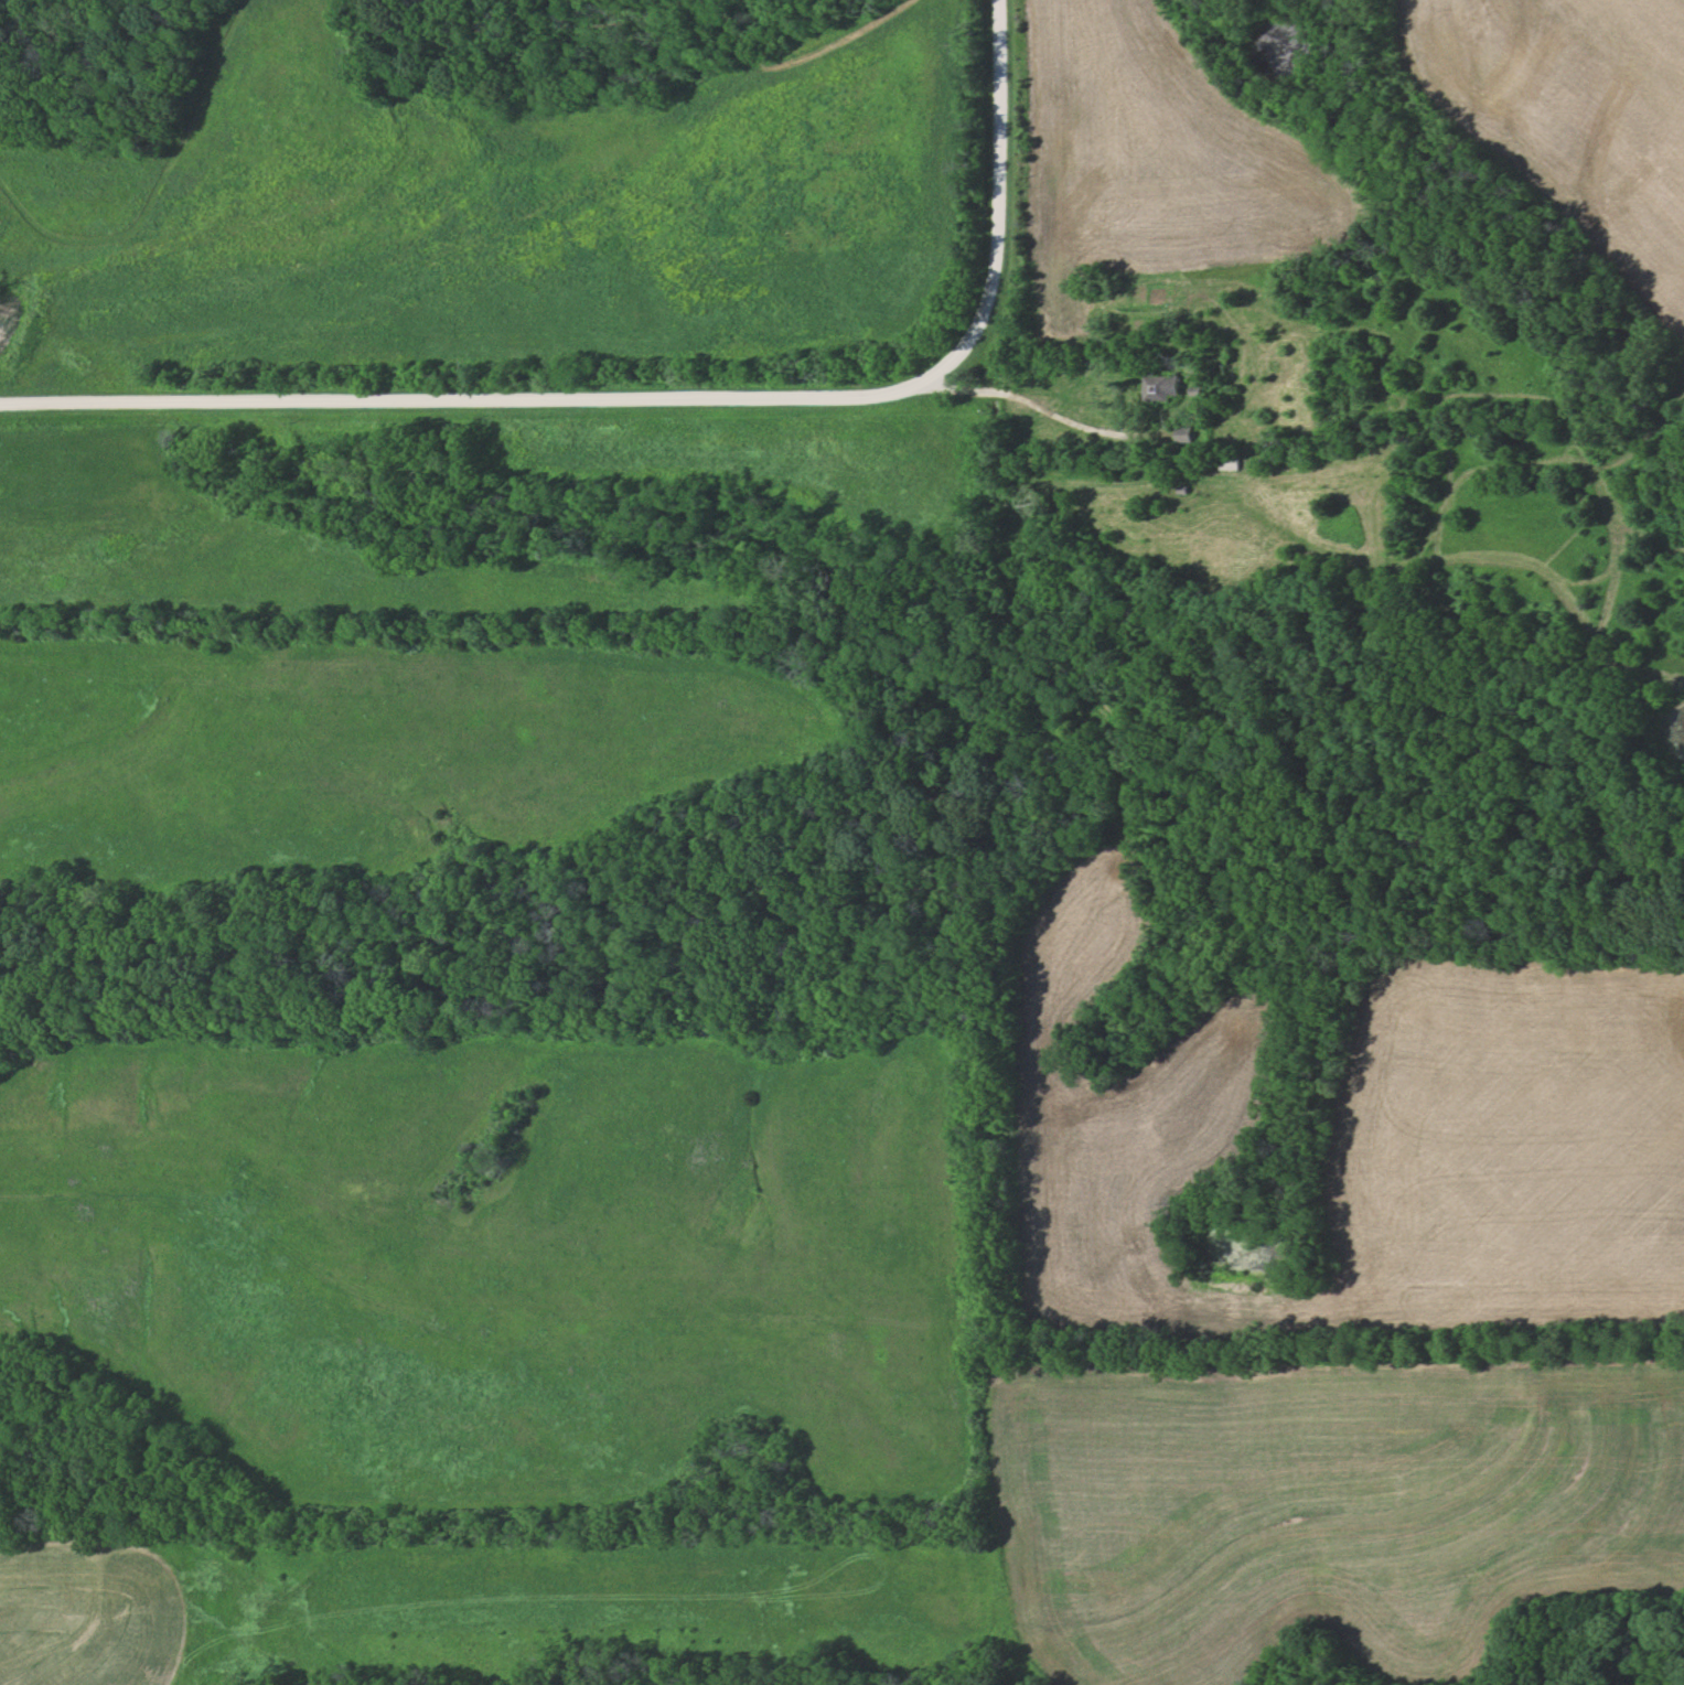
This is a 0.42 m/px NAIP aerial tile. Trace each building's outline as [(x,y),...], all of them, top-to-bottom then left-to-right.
[(1143,402),(1178,402),(1178,376),(1143,376),(1143,402)]
